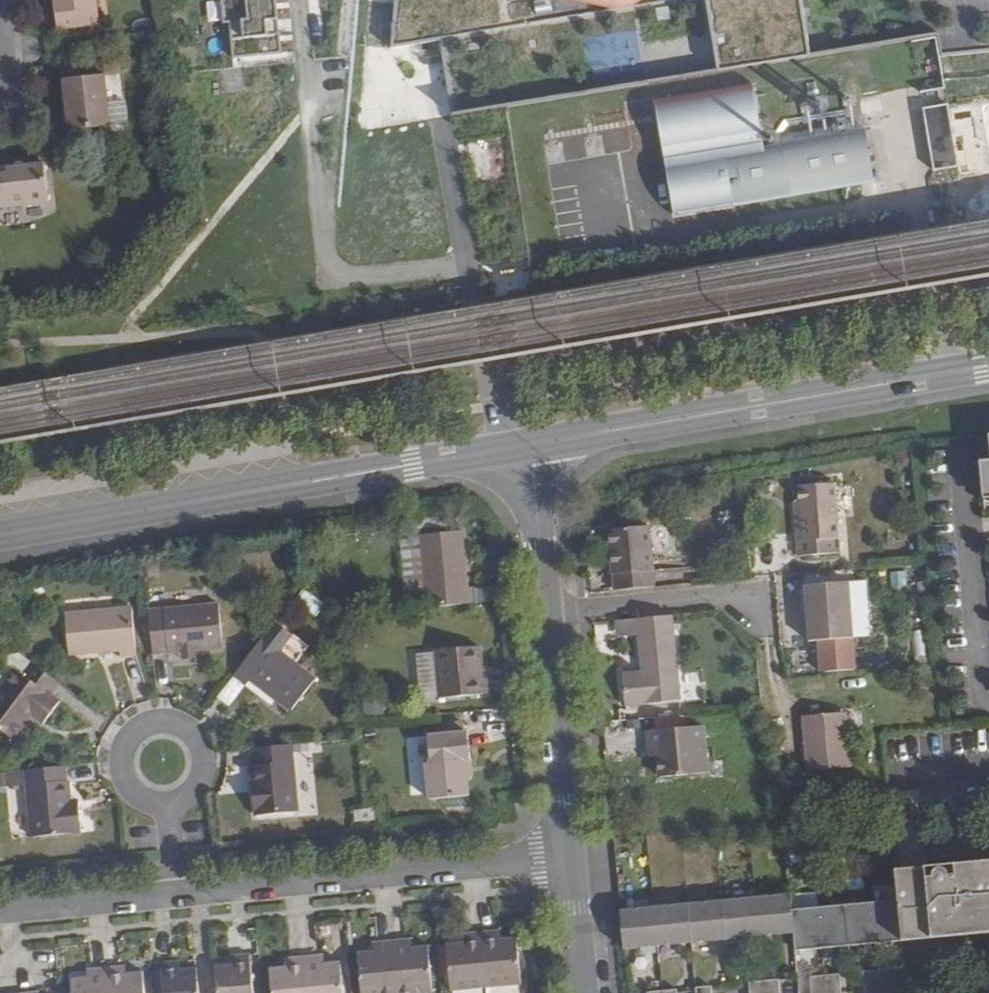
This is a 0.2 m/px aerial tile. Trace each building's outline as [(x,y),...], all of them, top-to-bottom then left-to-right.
[(63,23),(106,18),(104,0),(61,0),(63,23)] [(283,52),(277,0),(228,0),(234,57),(283,52)] [(385,46),(440,38),(453,118),(506,109),(808,58),(800,0),(391,0),(385,46)] [(118,118),(115,95),(110,52),(68,57),(75,123),(114,118),(118,118)] [(878,101),(904,99),(902,68),(876,70),(878,101)] [(746,141),(736,85),(657,98),(677,216),(738,205),(877,182),(868,121),(746,141)] [(131,93),(115,95),(118,118),(114,118),(115,129),(130,127),(134,123),(131,93)] [(931,109),(926,110),(936,172),(942,171),(962,168),(951,105),(931,109)] [(0,169),(0,211),(57,204),(53,163),(0,169)] [(904,213),(885,216),(887,229),(906,226),(904,213)] [(898,250),(899,258),(910,256),(909,249),(898,250)] [(911,264),(901,265),(902,273),(913,271),(911,264)] [(720,281),(721,288),(733,286),(732,278),(720,281)] [(734,293),(722,295),(724,303),(736,301),(734,293)] [(563,308),(564,316),(574,313),(574,306),(563,308)] [(575,321),(565,323),(565,330),(576,328),(575,321)] [(416,339),(415,332),(405,334),(406,341),(416,339)] [(417,347),(407,348),(408,355),(417,354),(417,347)] [(249,361),(250,369),(260,367),(259,360),(249,361)] [(261,375),(251,376),(252,384),(262,381),(261,375)] [(99,387),(88,389),(90,396),(101,395),(99,387)] [(101,402),(91,403),(92,412),(103,410),(101,402)] [(978,461),(982,501),(984,500),(988,500),(988,460),(978,461)] [(800,542),(793,542),(795,558),(838,554),(833,484),(795,487),(797,507),(800,542)] [(790,507),(793,542),(800,542),(797,507),(790,507)] [(612,592),(652,589),(648,527),(608,531),(612,592)] [(424,611),(472,606),(471,588),(464,589),(459,535),(417,539),(424,611)] [(846,584),(850,638),(868,637),(864,582),(846,584)] [(846,584),(804,587),(808,641),(816,641),(819,673),(852,670),(850,638),(846,584)] [(319,615),(325,602),(303,591),(297,604),(319,615)] [(216,609),(147,615),(152,657),(220,651),(216,609)] [(120,660),(135,659),(130,610),(64,617),(68,658),(118,652),(120,660)] [(671,617),(637,619),(641,672),(622,674),(625,705),(678,701),(671,617)] [(291,639),(273,625),(261,642),(231,680),(243,689),(271,711),(275,705),(288,716),(314,682),(279,656),(291,639)] [(482,697),(480,669),(478,650),(435,654),(440,700),(482,697)] [(34,667),(19,656),(14,663),(20,668),(16,673),(24,679),(34,667)] [(16,673),(0,695),(0,732),(15,743),(33,718),(39,721),(44,726),(59,705),(49,697),(58,684),(34,667),(24,679),(16,673)] [(243,689),(231,680),(216,700),(228,709),(243,689)] [(361,699),(364,716),(384,713),(382,696),(361,699)] [(839,726),(841,725),(838,714),(796,719),(799,750),(804,747),(839,726)] [(680,729),(679,716),(652,718),(653,732),(680,729)] [(20,746),(39,721),(33,718),(15,743),(20,746)] [(429,726),(430,736),(461,733),(460,723),(429,726)] [(839,726),(804,747),(806,768),(848,764),(841,725),(839,726)] [(680,729),(653,732),(646,732),(647,746),(654,746),(657,778),(705,773),(702,728),(680,729)] [(461,733),(430,736),(426,736),(428,764),(424,764),(426,799),(466,795),(464,777),(463,760),(469,759),(466,733),(461,733)] [(290,747),(253,751),(255,767),(250,768),(255,817),(296,813),(290,747)] [(63,783),(62,769),(24,772),(3,774),(4,790),(26,788),(31,837),(77,833),(75,807),(68,808),(66,783),(63,783)] [(370,811),(354,812),(355,822),(371,821),(370,811)] [(896,870),(900,906),(903,942),(988,932),(988,860),(896,870)] [(795,899),(763,902),(766,940),(799,937),(797,916),(795,899)] [(763,902),(728,905),(732,943),(766,940),(763,902)] [(728,905),(691,909),(695,947),(732,943),(728,905)] [(903,942),(900,906),(867,910),(870,948),(904,945),(903,942)] [(691,909),(659,911),(663,949),(695,947),(691,909)] [(870,948),(867,910),(832,913),(835,952),(870,948)] [(659,911),(623,915),(627,952),(663,949),(659,911)] [(835,952),(832,913),(797,916),(799,937),(801,955),(835,952)] [(497,931),(484,933),(489,988),(522,985),(523,985),(519,937),(498,939),(497,931)] [(489,988),(484,933),(470,934),(470,942),(450,944),(454,991),(489,988)] [(396,941),(401,992),(432,992),(435,992),(431,945),(410,948),(409,940),(396,941)] [(396,941),(382,943),(382,950),(361,952),(365,992),(401,992),(396,941)] [(218,965),(220,992),(256,992),(253,955),(239,956),(238,956),(239,963),(218,965)] [(307,957),(310,992),(346,992),(342,962),(321,963),(320,956),(307,957)] [(307,957),(293,958),(293,966),(273,967),(275,992),(310,992),(307,957)] [(174,962),(163,963),(165,992),(202,992),(200,967),(178,969),(177,961),(174,962)] [(108,967),(111,992),(147,992),(145,972),(123,973),(123,966),(108,967)] [(108,967),(95,968),(95,976),(74,978),(76,992),(111,992),(108,967)] [(906,971),(890,972),(892,992),(908,992),(906,971)] [(868,975),(871,992),(882,992),(880,985),(886,984),(884,972),(868,975)] [(838,978),(839,992),(854,992),(853,977),(838,978)] [(838,978),(823,979),(824,992),(839,992),(838,978)] [(771,985),(771,992),(786,992),(785,984),(771,985)] [(489,992),(523,992),(522,985),(489,988),(489,992)] [(771,985),(755,986),(755,992),(771,992),(771,985)]
